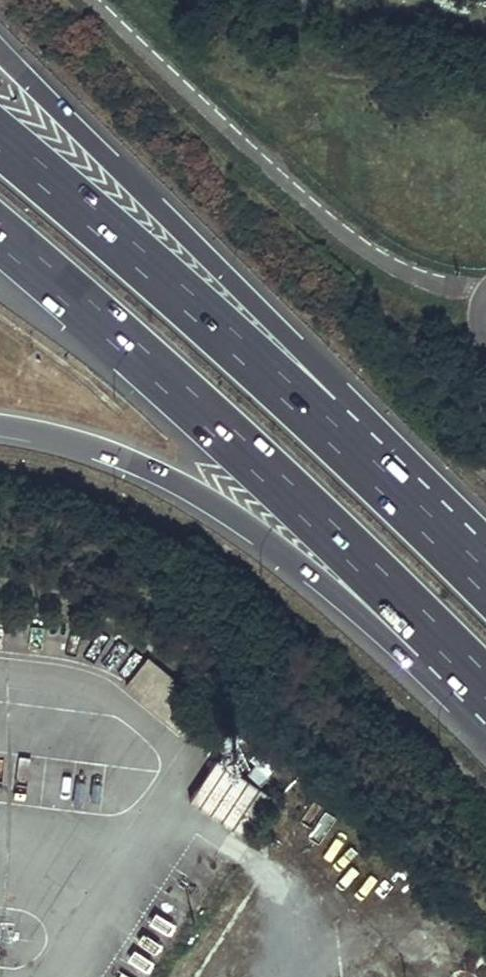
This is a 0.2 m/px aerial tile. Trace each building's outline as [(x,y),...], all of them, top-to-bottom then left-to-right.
[(123,686),(165,720),(189,691),(147,657),(123,686)] [(216,761),(190,801),(239,834),(266,793),(216,761)]
